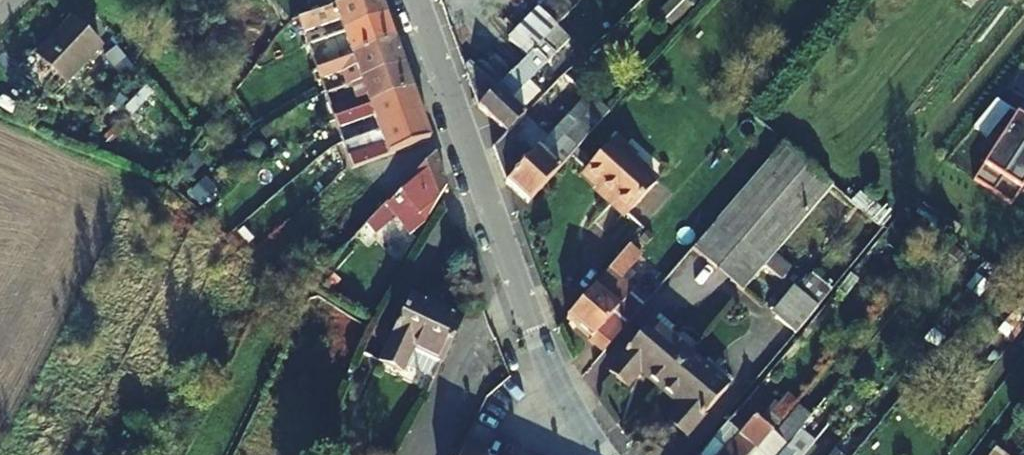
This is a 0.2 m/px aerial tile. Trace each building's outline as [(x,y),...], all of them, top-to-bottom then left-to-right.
[(333,5),(298,17),(302,30),(337,18),(342,32),(385,17),(378,0),(349,0),(333,5)] [(539,11),(541,13),(555,25),(579,0),(550,0),(539,11)] [(655,11),(669,26),(695,0),(666,0),(655,11)] [(538,43),(555,25),(541,13),(525,30),(538,43)] [(385,17),(342,32),(347,46),(313,59),(316,68),(322,65),(393,41),(385,17)] [(97,51),(70,27),(37,63),(64,88),(97,51)] [(331,93),(360,82),(403,67),(393,41),(322,65),(331,93)] [(506,132),(525,113),(512,101),(546,62),(533,49),(479,106),(506,132)] [(330,107),(334,118),(336,117),(408,91),(411,90),(403,67),(360,82),(364,93),(330,107)] [(334,118),(337,127),(372,115),(378,131),(420,116),(411,90),(408,91),(336,117),(334,118)] [(501,159),(498,161),(505,181),(529,204),(606,118),(608,116),(588,97),(586,99),(550,137),(534,123),(501,159)] [(1023,186),(1023,116),(1016,111),(972,177),(1012,204),(1023,186)] [(524,115),(525,113),(506,132),(493,147),(498,161),(501,159),(534,123),(524,115)] [(378,131),(372,133),(377,147),(348,157),(351,167),(429,140),(420,116),(378,131)] [(615,140),(584,174),(628,213),(655,184),(631,161),(635,158),(615,140)] [(784,144),(693,249),(742,292),(834,187),(784,144)] [(384,207),(367,225),(376,234),(393,216),(411,234),(425,222),(446,187),(434,155),(431,157),(384,207)] [(742,292),(736,299),(788,344),(866,250),(882,230),(834,187),(742,292)] [(384,207),(366,192),(339,221),(346,228),(305,272),(296,265),(290,272),(304,280),(310,285),(367,225),(384,207)] [(607,273),(567,318),(592,339),(590,341),(603,352),(648,301),(622,278),(642,256),(630,246),(610,269),(607,273)] [(412,298),(380,366),(405,378),(409,370),(434,382),(442,367),(464,322),(412,298)] [(652,396),(682,362),(645,329),(601,379),(618,394),(632,379),(652,396)] [(682,362),(652,396),(673,415),(660,430),(675,443),(719,394),(682,362)] [(751,454),(776,454),(817,406),(806,397),(774,434),(770,431),(755,450),(751,454)] [(755,450),(770,431),(755,418),(726,449),(721,454),(751,454),(755,450)] [(698,454),(721,454),(726,449),(714,438),(698,454)]
